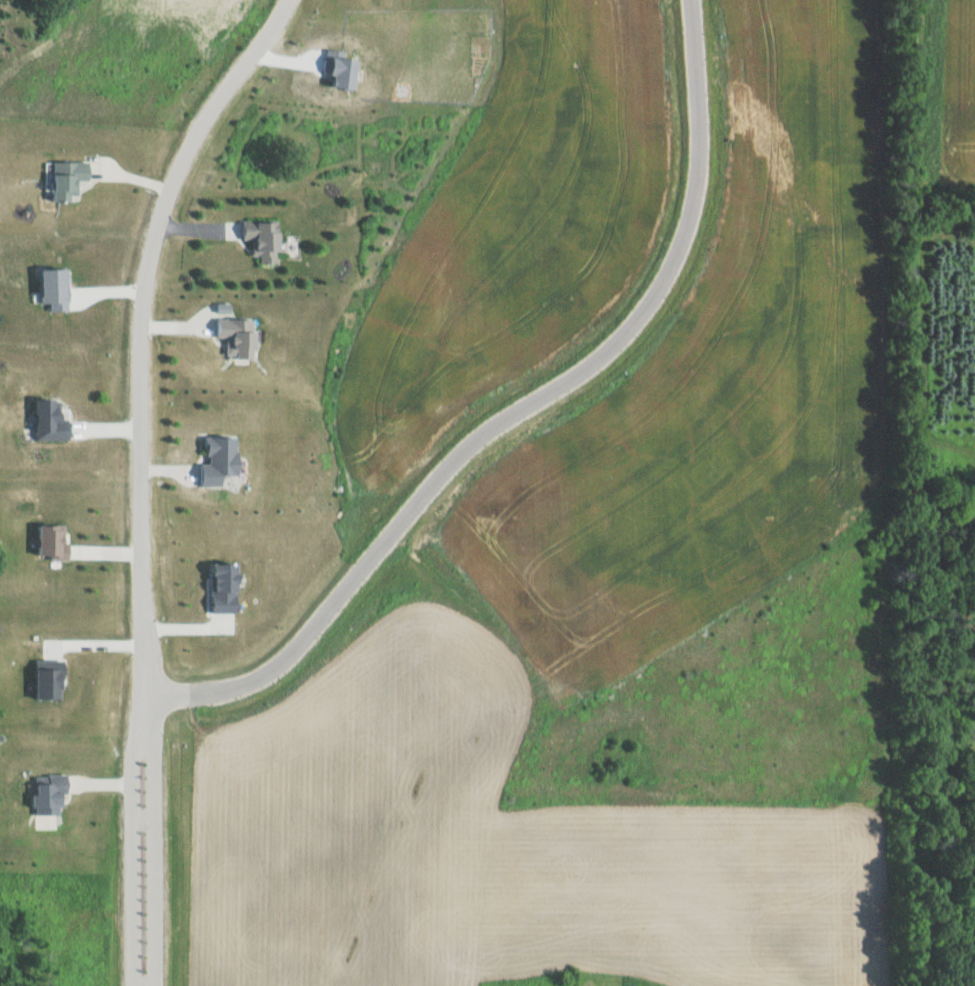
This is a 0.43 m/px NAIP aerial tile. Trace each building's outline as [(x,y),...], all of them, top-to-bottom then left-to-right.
[(31,198),(80,200),(81,180),(92,180),(93,163),(53,161),(53,182),(31,181),(31,198)] [(255,263),(278,263),(278,223),(244,223),(244,240),(254,240),(255,263)]
